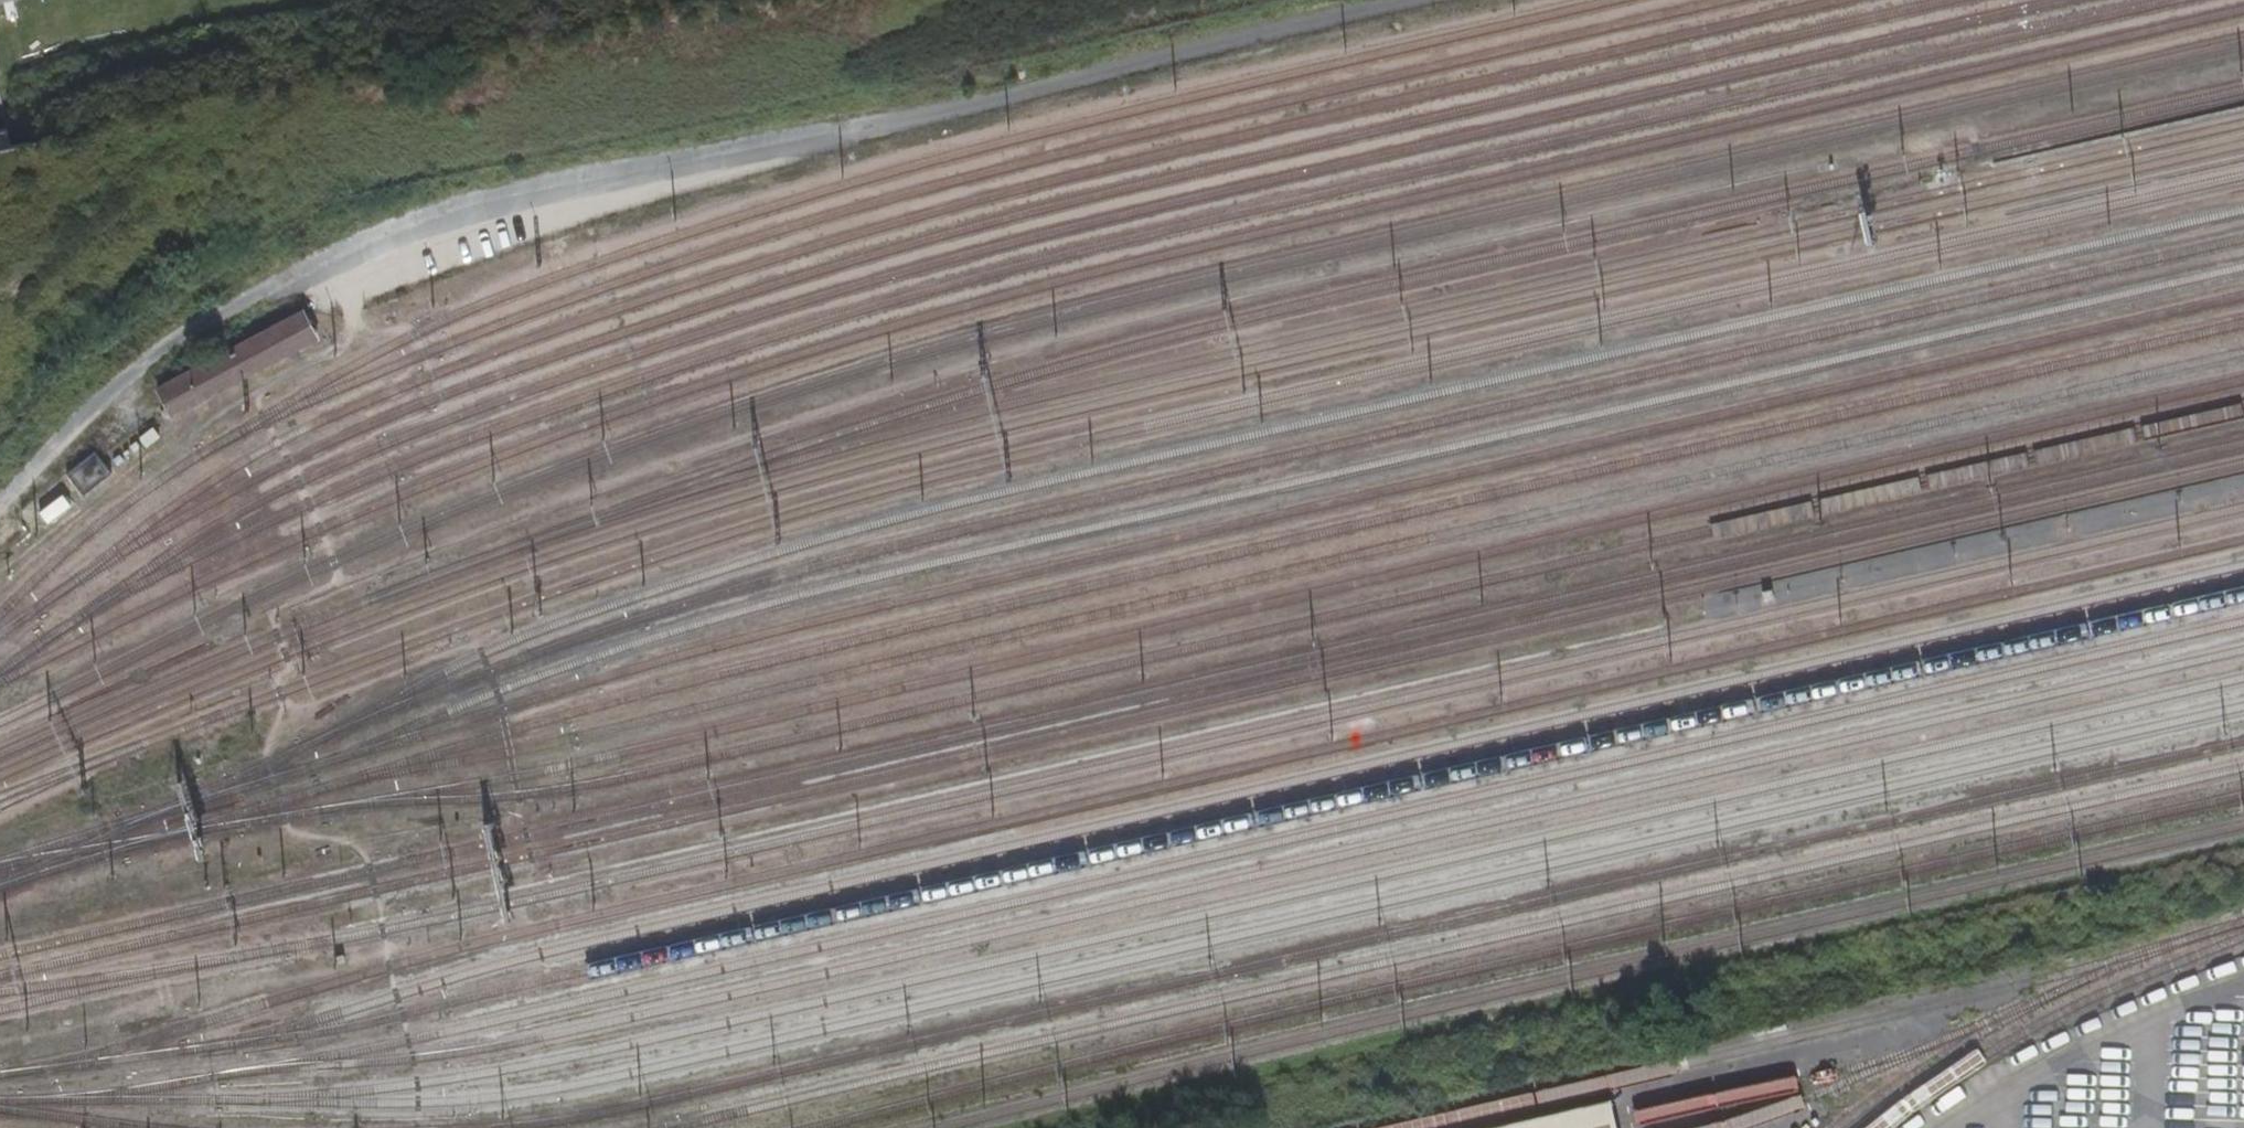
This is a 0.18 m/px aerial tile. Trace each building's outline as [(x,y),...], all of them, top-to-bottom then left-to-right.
[(161,416),(311,335),(295,303),(145,384),(161,416)] [(100,471),(86,452),(55,474),(72,493),(100,471)] [(49,524),(72,507),(61,493),(38,510),(49,524)] [(1605,1098),(1468,1127),(1612,1127),(1605,1098)]
